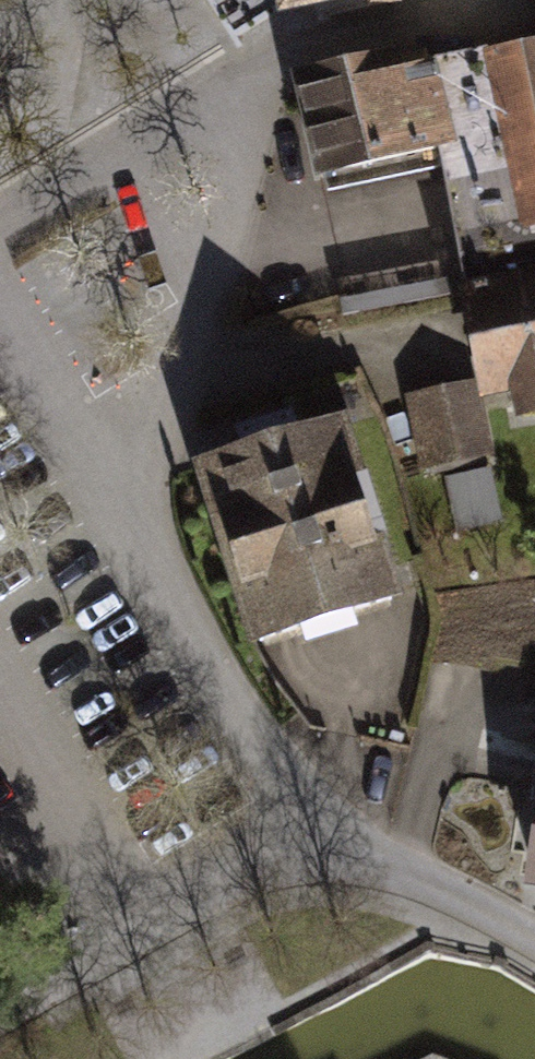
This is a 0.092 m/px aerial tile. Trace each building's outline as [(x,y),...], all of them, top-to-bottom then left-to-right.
[(521,221),(534,218),(534,31),(484,42),(521,221)] [(395,48),(292,70),(314,171),(454,142),(436,57),(399,64),(395,48)] [(459,277),(487,390),(534,378),(534,258),(459,277)] [(410,402),(421,473),(490,462),(479,391),(410,402)] [(203,453),(255,634),(402,591),(350,410),(203,453)] [(523,890),(534,892),(534,815),(523,890)]
